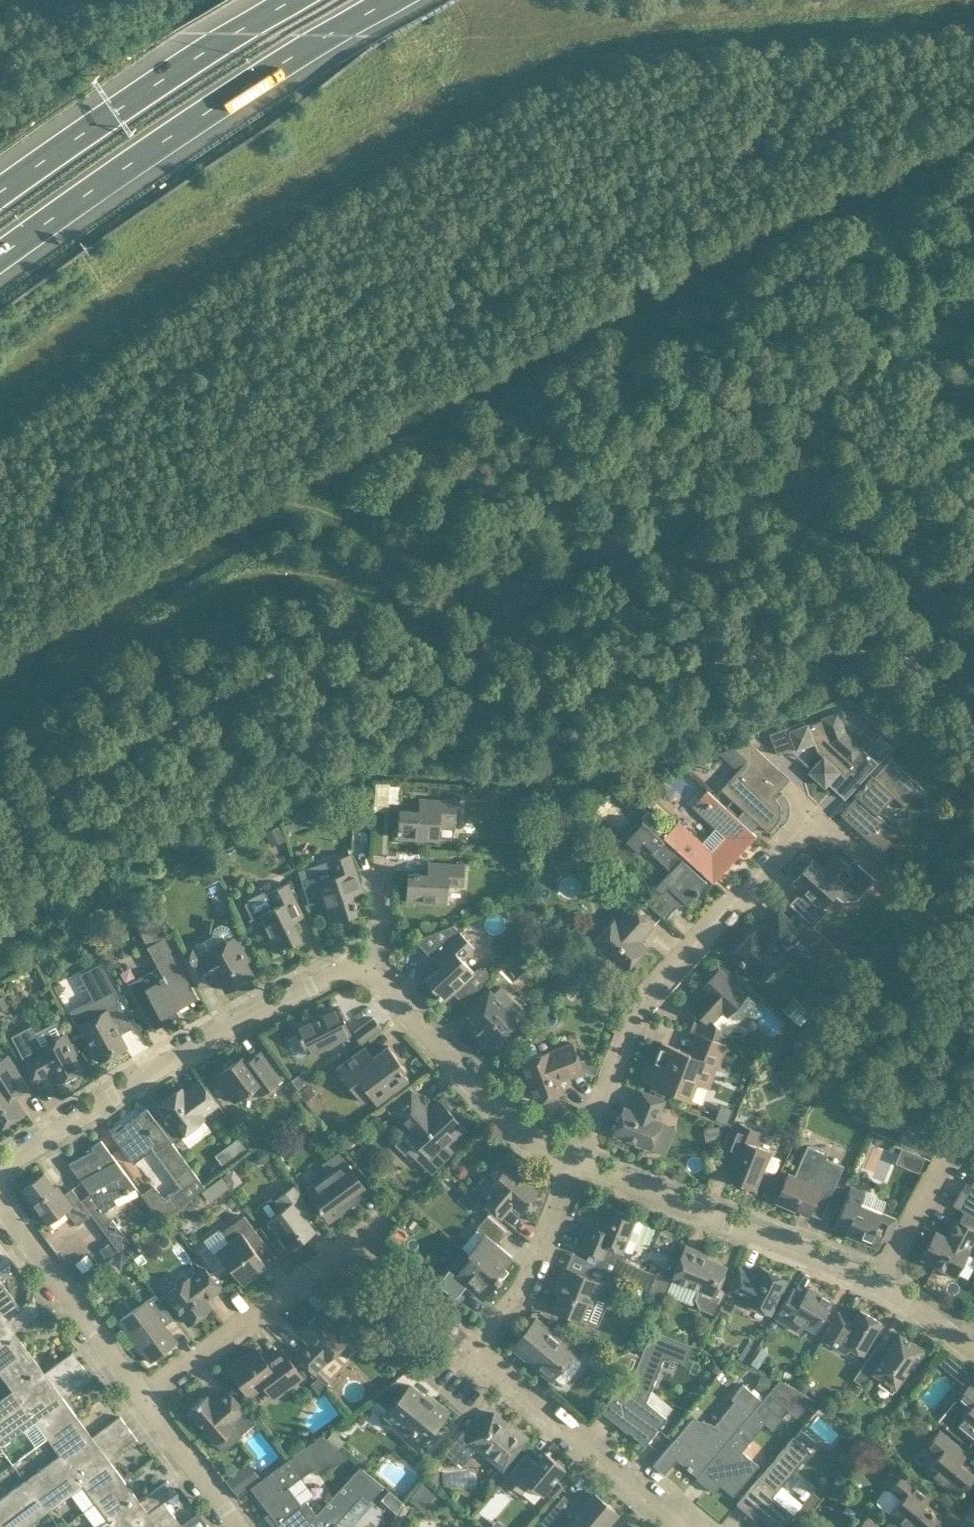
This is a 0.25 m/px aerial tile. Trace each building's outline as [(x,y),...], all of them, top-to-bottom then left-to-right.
[(789,725),(769,733),(770,735),(778,754),(796,747),(797,748),(810,743),(815,742),(820,746),(817,750),(824,756),(810,771),(825,785),(828,782),(845,798),(878,762),(845,731),(837,712),(823,718),(823,719),(807,725),(807,724),(791,730),(789,725)] [(747,760),(729,779),(741,791),(733,799),(768,831),(777,822),(778,819),(779,817),(780,815),(780,814),(780,812),(780,810),(780,808),(780,806),(779,805),(779,803),(778,801),(777,800),(776,798),(775,797),(774,795),(780,789),(761,771),(770,760),(749,741),(732,747),(747,760)] [(896,744),(889,751),(896,758),(903,750),(896,744)] [(857,796),(841,814),(882,851),(884,849),(893,839),(896,842),(905,833),(894,822),(891,825),(878,813),(894,795),(905,806),(923,787),(891,759),(875,776),(872,774),(854,794),(857,796)] [(670,829),(664,836),(685,856),(694,864),(713,881),(729,864),(733,861),(736,863),(741,858),(737,855),(757,834),(742,821),(707,789),(692,806),(715,827),(702,841),(679,820),(670,829)] [(355,793),(343,797),(348,809),(359,805),(355,793)] [(498,797),(497,810),(507,811),(508,798),(498,797)] [(400,809),(399,817),(398,837),(439,840),(440,825),(455,826),(457,800),(427,798),(426,810),(400,809)] [(685,856),(664,836),(653,827),(642,816),(621,839),(636,852),(643,845),(671,870),(669,872),(666,885),(662,891),(656,886),(644,900),(665,918),(682,899),(686,903),(707,881),(683,859),(685,856)] [(279,825),(265,832),(268,838),(270,842),(284,835),(283,832),(279,825)] [(601,861),(616,874),(624,865),(609,852),(601,861)] [(802,888),(789,902),(809,921),(814,925),(828,909),(824,906),(829,899),(836,891),(844,899),(859,898),(876,879),(859,863),(853,869),(845,861),(835,852),(824,864),(822,866),(820,864),(814,858),(809,864),(793,881),(802,888)] [(335,875),(318,881),(324,901),(330,920),(357,912),(355,906),(357,905),(355,900),(354,901),(353,900),(351,893),(362,889),(360,882),(354,864),(351,854),(332,860),(331,861),(332,864),(335,875)] [(406,901),(426,902),(447,903),(448,884),(464,885),(465,864),(455,863),(435,862),(435,874),(419,873),(419,872),(414,872),(414,873),(408,872),(406,901)] [(249,901),(246,902),(253,916),(258,914),(267,933),(276,951),(301,938),(296,927),(293,921),(304,915),(300,909),(295,898),(287,882),(268,892),(266,893),(264,890),(248,898),(249,901)] [(593,942),(609,957),(624,971),(647,946),(641,940),(654,925),(630,903),(617,918),(616,917),(593,942)] [(756,928),(733,953),(747,967),(761,979),(784,954),(788,957),(798,945),(831,975),(848,956),(847,955),(809,921),(801,930),(793,923),(778,909),(759,931),(756,928)] [(143,981),(131,988),(143,1012),(153,1030),(180,1015),(177,1009),(197,998),(188,981),(164,936),(156,920),(143,927),(151,943),(147,945),(158,967),(164,977),(146,986),(143,981)] [(444,1000),(454,991),(459,987),(468,996),(463,1000),(462,1000),(463,1001),(492,975),(486,968),(477,968),(474,971),(462,958),(475,946),(460,931),(464,927),(459,921),(418,938),(417,942),(440,966),(425,979),(438,993),(437,994),(440,997),(441,997),(444,1000)] [(235,936),(234,936),(230,928),(222,924),(214,928),(213,937),(218,945),(206,951),(207,953),(200,956),(193,944),(177,953),(196,988),(219,976),(226,990),(253,975),(245,961),(248,959),(235,936)] [(850,937),(840,947),(848,954),(857,944),(850,937)] [(581,952),(568,970),(583,985),(597,999),(613,983),(584,955),(581,952)] [(97,996),(72,1009),(73,1010),(80,1024),(90,1043),(99,1061),(127,1046),(120,1033),(117,1028),(129,1022),(131,1027),(133,1027),(124,1009),(117,998),(119,997),(101,963),(80,974),(91,994),(95,992),(97,996)] [(691,1029),(697,1032),(728,1043),(725,1038),(757,1003),(719,968),(700,989),(704,992),(691,1006),(697,1012),(691,1029)] [(479,995),(464,1009),(474,1020),(472,1022),(469,1024),(468,1025),(470,1027),(473,1031),(488,1048),(494,1043),(495,1044),(496,1044),(497,1044),(497,1045),(498,1045),(499,1045),(499,1044),(500,1044),(501,1044),(501,1043),(502,1043),(502,1042),(503,1042),(503,1041),(503,1040),(503,1039),(503,1038),(503,1037),(503,1036),(502,1036),(502,1035),(503,1034),(519,1020),(517,1018),(524,1011),(515,1001),(501,986),(494,992),(488,987),(479,995)] [(0,996),(0,1009),(9,1004),(4,994),(0,996)] [(297,1032),(286,1038),(297,1060),(310,1054),(332,1043),(350,1034),(336,1005),(294,1026),(297,1032)] [(354,1031),(362,1042),(382,1027),(373,1016),(354,1031)] [(24,1058),(26,1062),(36,1080),(53,1071),(58,1082),(81,1069),(74,1055),(76,1054),(65,1033),(63,1034),(57,1022),(56,1023),(62,1034),(41,1046),(30,1027),(13,1036),(25,1057),(24,1058)] [(728,1043),(697,1032),(689,1052),(662,1041),(652,1066),(650,1065),(644,1079),(690,1098),(697,1082),(708,1087),(716,1067),(721,1069),(730,1045),(728,1044),(728,1043)] [(521,1044),(519,1050),(522,1060),(538,1100),(562,1090),(560,1086),(565,1084),(566,1081),(565,1076),(582,1070),(572,1043),(548,1052),(547,1051),(539,1054),(535,1044),(528,1041),(521,1044)] [(365,1045),(349,1057),(336,1066),(362,1101),(371,1094),(376,1101),(408,1077),(403,1070),(406,1068),(388,1045),(373,1056),(365,1045)] [(215,1074),(227,1090),(235,1101),(255,1086),(261,1094),(283,1077),(262,1048),(245,1061),(241,1055),(235,1060),(233,1057),(223,1065),(224,1067),(215,1074)] [(26,1110),(16,1096),(29,1088),(22,1077),(11,1060),(8,1055),(0,1060),(0,1127),(26,1110)] [(800,1076),(796,1085),(809,1090),(812,1081),(800,1076)] [(164,1113),(156,1119),(159,1124),(172,1141),(180,1135),(204,1118),(202,1115),(218,1103),(212,1096),(201,1080),(185,1091),(182,1087),(158,1105),(164,1113)] [(308,1084),(299,1091),(305,1098),(314,1092),(308,1084)] [(407,1130),(422,1147),(415,1155),(433,1171),(453,1149),(446,1143),(464,1127),(440,1100),(428,1111),(423,1106),(425,1105),(412,1090),(391,1109),(409,1129),(407,1130)] [(624,1106),(614,1132),(651,1147),(658,1129),(661,1121),(657,1120),(665,1099),(664,1099),(666,1094),(655,1090),(653,1095),(641,1090),(633,1110),(624,1106)] [(859,1098),(855,1111),(869,1117),(874,1104),(859,1098)] [(911,1114),(881,1102),(870,1128),(899,1141),(911,1114)] [(147,1108),(112,1134),(124,1150),(134,1163),(152,1149),(179,1186),(170,1192),(164,1197),(155,1184),(142,1194),(161,1220),(180,1205),(205,1186),(199,1177),(172,1141),(159,1124),(156,1119),(147,1108)] [(724,1158),(735,1162),(729,1177),(755,1187),(770,1150),(755,1144),(761,1131),(738,1122),(724,1158)] [(722,1124),(704,1127),(706,1141),(724,1138),(722,1124)] [(239,1137),(229,1144),(238,1154),(247,1148),(239,1137)] [(69,1163),(81,1179),(105,1211),(117,1202),(114,1199),(137,1187),(101,1139),(92,1146),(94,1149),(69,1163)] [(777,1199),(796,1208),(809,1213),(812,1206),(824,1211),(844,1165),(826,1157),(828,1153),(808,1144),(794,1176),(788,1174),(777,1199)] [(257,1149),(253,1154),(254,1159),(258,1163),(266,1162),(269,1158),(269,1152),(264,1148),(257,1149)] [(308,1190),(301,1194),(313,1210),(318,1207),(321,1211),(322,1209),(329,1219),(357,1198),(356,1196),(366,1188),(354,1172),(339,1151),(323,1163),(330,1173),(308,1190)] [(478,1198),(485,1203),(500,1216),(512,1203),(521,1211),(538,1190),(507,1164),(478,1198)] [(66,1209),(77,1224),(92,1214),(72,1187),(63,1194),(57,1186),(55,1187),(44,1173),(23,1188),(48,1222),(66,1209)] [(222,1176),(202,1191),(209,1201),(230,1186),(224,1179),(222,1176)] [(953,1204),(970,1214),(973,1216),(973,1180),(971,1184),(967,1192),(962,1189),(953,1204)] [(259,1207),(268,1219),(289,1248),(315,1229),(305,1216),(313,1210),(294,1185),(273,1201),(271,1198),(259,1207)] [(874,1243),(875,1239),(880,1241),(889,1237),(897,1218),(881,1212),(886,1200),(851,1185),(837,1219),(848,1224),(845,1232),(874,1243)] [(590,1224),(581,1248),(599,1256),(601,1256),(597,1264),(614,1272),(624,1276),(623,1277),(649,1289),(656,1273),(625,1260),(628,1253),(622,1251),(629,1235),(636,1216),(611,1206),(601,1229),(590,1224)] [(256,1250),(266,1243),(244,1214),(222,1231),(229,1241),(218,1249),(242,1283),(267,1265),(256,1250)] [(484,1233),(468,1251),(500,1278),(502,1276),(498,1273),(513,1255),(497,1242),(507,1230),(488,1214),(477,1227),(484,1233)] [(973,1227),(955,1218),(946,1236),(936,1230),(922,1257),(956,1275),(970,1248),(969,1248),(973,1239),(973,1228),(973,1227)] [(102,1227),(119,1250),(131,1242),(113,1219),(102,1227)] [(111,1241),(100,1249),(104,1254),(107,1258),(118,1251),(111,1241)] [(134,1241),(126,1247),(133,1258),(141,1252),(134,1241)] [(13,1260),(0,1243),(0,1270),(13,1260)] [(678,1263),(672,1278),(699,1288),(695,1298),(699,1307),(717,1314),(720,1307),(728,1291),(729,1290),(719,1286),(720,1284),(727,1265),(706,1257),(699,1254),(700,1250),(685,1244),(678,1263)] [(122,1249),(111,1257),(119,1268),(131,1260),(122,1249)] [(500,1278),(468,1251),(468,1252),(464,1249),(438,1280),(457,1297),(467,1285),(483,1298),(500,1278)] [(87,1255),(76,1263),(83,1271),(93,1263),(87,1255)] [(580,1273),(566,1267),(564,1267),(559,1280),(564,1282),(554,1307),(581,1318),(591,1293),(608,1300),(613,1302),(623,1277),(624,1276),(614,1272),(597,1264),(586,1258),(580,1273)] [(423,1263),(417,1270),(431,1281),(437,1274),(423,1263)] [(166,1293),(177,1307),(188,1323),(211,1306),(205,1299),(221,1287),(205,1266),(190,1278),(189,1276),(166,1293)] [(740,1268),(731,1286),(729,1290),(728,1291),(741,1297),(745,1299),(745,1300),(770,1312),(787,1279),(762,1266),(757,1276),(740,1268)] [(695,1298),(699,1288),(672,1278),(666,1293),(693,1304),(695,1298)] [(6,1319),(21,1308),(0,1279),(0,1311),(6,1319)] [(793,1287),(783,1304),(775,1316),(800,1330),(804,1323),(815,1329),(832,1300),(809,1286),(804,1293),(793,1287)] [(27,1291),(26,1297),(30,1301),(38,1295),(32,1287),(27,1291)] [(741,1297),(728,1291),(720,1307),(732,1313),(741,1297)] [(155,1293),(136,1307),(120,1319),(151,1361),(178,1341),(166,1324),(174,1318),(155,1293)] [(591,1293),(581,1318),(598,1325),(608,1300),(591,1293)] [(6,1319),(15,1332),(43,1311),(34,1299),(21,1308),(6,1319)] [(838,1311),(828,1328),(822,1338),(846,1352),(850,1346),(862,1353),(882,1321),(860,1309),(854,1320),(838,1311)] [(295,1355),(309,1369),(314,1373),(327,1359),(328,1359),(347,1339),(319,1311),(299,1332),(308,1341),(295,1355)] [(536,1318),(513,1346),(515,1348),(515,1347),(518,1344),(537,1360),(534,1363),(551,1378),(553,1376),(559,1381),(563,1382),(566,1381),(569,1379),(579,1367),(581,1364),(581,1360),(579,1357),(574,1352),(573,1352),(574,1350),(551,1331),(536,1318)] [(0,1373),(30,1352),(15,1332),(6,1319),(0,1323),(0,1373)] [(771,1327),(765,1336),(773,1341),(778,1331),(771,1327)] [(631,1430),(629,1431),(645,1444),(667,1418),(665,1416),(647,1401),(652,1388),(665,1356),(685,1363),(692,1345),(692,1344),(652,1328),(641,1356),(636,1367),(632,1372),(629,1375),(601,1409),(619,1425),(622,1422),(631,1430)] [(868,1356),(857,1373),(854,1378),(864,1385),(874,1372),(895,1387),(912,1365),(916,1368),(926,1353),(922,1349),(900,1333),(889,1348),(878,1363),(868,1356)] [(694,1339),(692,1344),(692,1345),(701,1347),(702,1343),(694,1339)] [(880,1341),(868,1356),(878,1363),(889,1348),(880,1341)] [(229,1369),(241,1385),(249,1395),(264,1384),(273,1397),(302,1376),(283,1349),(267,1361),(257,1348),(229,1369)] [(616,1356),(613,1363),(616,1365),(629,1375),(632,1372),(636,1367),(641,1356),(639,1356),(640,1354),(630,1350),(616,1356)] [(81,1363),(72,1351),(45,1372),(30,1352),(0,1373),(13,1390),(0,1399),(0,1423),(81,1363)] [(947,1352),(939,1362),(946,1368),(955,1358),(947,1352)] [(712,1355),(709,1363),(712,1370),(719,1373),(724,1360),(712,1355)] [(955,1358),(946,1368),(967,1386),(973,1378),(973,1374),(955,1358)] [(0,1423),(0,1446),(1,1447),(23,1431),(36,1421),(48,1438),(77,1416),(62,1396),(90,1375),(81,1363),(0,1423)] [(761,1373),(756,1387),(768,1391),(773,1377),(761,1373)] [(318,1378),(312,1382),(319,1392),(325,1387),(318,1378)] [(941,1418),(971,1443),(973,1439),(973,1378),(967,1386),(958,1398),(957,1399),(941,1418)] [(431,1402),(424,1395),(410,1384),(406,1388),(396,1379),(373,1396),(389,1410),(386,1413),(409,1432),(405,1437),(418,1447),(448,1410),(434,1399),(431,1402)] [(698,1475),(696,1477),(710,1489),(717,1481),(721,1484),(733,1495),(746,1480),(759,1464),(742,1450),(765,1423),(773,1429),(783,1417),(783,1416),(789,1409),(797,1416),(812,1398),(796,1387),(779,1379),(762,1399),(698,1475)] [(684,1464),(698,1475),(762,1399),(744,1383),(732,1397),(735,1400),(714,1425),(712,1422),(692,1418),(653,1464),(664,1473),(680,1455),(684,1458),(684,1464)] [(652,1388),(647,1401),(665,1416),(673,1406),(652,1388)] [(242,1434),(256,1421),(229,1390),(215,1403),(207,1394),(189,1410),(217,1442),(235,1426),(242,1434)] [(845,1391),(838,1400),(845,1405),(852,1396),(845,1391)] [(451,1444),(445,1452),(456,1462),(466,1449),(472,1454),(478,1447),(502,1467),(515,1452),(528,1436),(515,1425),(512,1427),(507,1423),(494,1412),(473,1437),(464,1429),(451,1444)] [(25,1480),(37,1495),(129,1427),(120,1415),(92,1436),(77,1416),(48,1438),(60,1454),(25,1480)] [(48,1438),(36,1421),(23,1431),(35,1447),(48,1438)] [(129,1427),(37,1495),(48,1511),(83,1485),(95,1502),(125,1480),(110,1460),(138,1440),(129,1427)] [(335,1428),(328,1437),(340,1446),(347,1437),(335,1428)] [(962,1448),(939,1429),(926,1445),(937,1455),(925,1469),(957,1496),(960,1492),(961,1493),(964,1489),(963,1488),(973,1476),(973,1474),(960,1462),(968,1453),(962,1448)] [(737,1503),(755,1518),(759,1514),(775,1526),(782,1526),(795,1512),(803,1503),(782,1485),(811,1450),(809,1449),(816,1440),(803,1430),(796,1438),(794,1436),(750,1488),(737,1503)] [(316,1513),(306,1499),(312,1495),(299,1478),(314,1467),(301,1449),(251,1486),(277,1521),(272,1524),(274,1526),(304,1526),(316,1513)] [(513,1468),(504,1478),(521,1493),(527,1486),(529,1484),(530,1483),(531,1484),(542,1493),(543,1494),(552,1482),(565,1467),(545,1450),(536,1461),(526,1453),(525,1452),(513,1468)] [(304,1526),(350,1526),(371,1504),(368,1502),(384,1485),(360,1466),(316,1513),(304,1526)] [(498,1469),(490,1477),(490,1480),(496,1485),(505,1475),(498,1469)] [(877,1498),(877,1503),(889,1512),(905,1526),(906,1526),(931,1526),(939,1518),(934,1514),(935,1513),(931,1509),(930,1510),(924,1505),(930,1497),(932,1496),(931,1495),(926,1491),(911,1478),(903,1472),(889,1488),(884,1489),(877,1498)] [(240,1475),(230,1483),(238,1493),(248,1486),(240,1475)] [(37,1495),(25,1480),(1,1498),(0,1499),(0,1522),(37,1495)] [(96,1526),(130,1526),(133,1524),(149,1512),(140,1500),(139,1500),(125,1480),(95,1502),(85,1510),(97,1526),(96,1526)] [(167,1480),(140,1500),(149,1512),(164,1501),(177,1492),(167,1480)] [(422,1482),(409,1498),(423,1509),(436,1492),(422,1482)] [(834,1483),(827,1492),(833,1497),(838,1496),(842,1490),(841,1489),(840,1488),(834,1483)] [(795,1512),(803,1519),(821,1498),(812,1491),(803,1503),(795,1512)] [(541,1520),(549,1526),(567,1526),(569,1525),(572,1526),(601,1526),(607,1520),(609,1522),(618,1511),(595,1492),(587,1502),(586,1501),(580,1496),(575,1502),(574,1503),(564,1494),(551,1509),(541,1520)] [(48,1511),(37,1495),(0,1522),(0,1526),(27,1526),(48,1511)] [(160,1526),(183,1526),(164,1501),(149,1512),(160,1526)] [(149,1512),(133,1524),(135,1526),(160,1526),(149,1512)] [(795,1512),(782,1526),(796,1526),(803,1519),(795,1512)] [(867,1515),(857,1526),(881,1526),(867,1515)]
